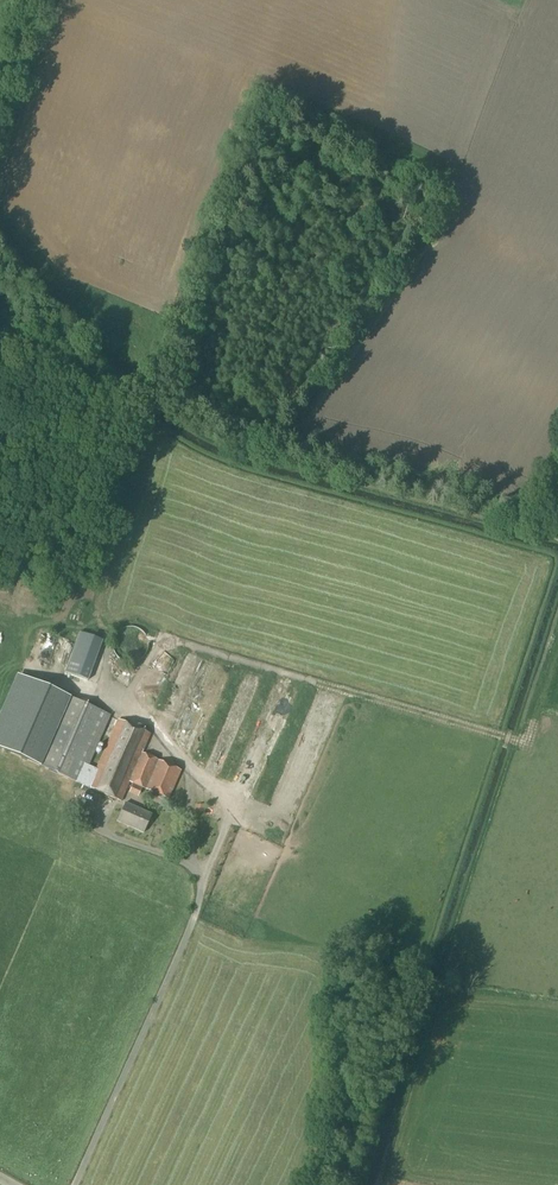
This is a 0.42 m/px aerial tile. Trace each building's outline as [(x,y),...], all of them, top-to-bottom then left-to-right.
[(146,653),(146,649),(146,646),(145,642),(143,638),(140,635),(137,632),(133,630),(129,630),(125,629),(121,630),(117,632),(114,634),(111,636),(109,640),(108,642),(107,646),(106,650),(107,655),(108,658),(110,661),(113,664),(116,667),(120,668),(124,669),(128,669),(132,669),(135,668),(138,666),(141,663),(143,660),(145,657),(146,653)] [(107,641),(85,631),(66,672),(88,682),(107,641)] [(47,654),(55,659),(63,647),(55,642),(47,654)] [(64,671),(70,653),(59,649),(53,667),(64,671)] [(209,676),(219,679),(223,670),(213,666),(209,676)] [(142,754),(151,735),(117,720),(96,769),(90,766),(111,715),(62,694),(16,674),(0,713),(0,750),(31,763),(75,783),(75,782),(90,789),(121,803),(126,791),(125,791),(129,782),(169,801),(181,771),(142,754)] [(151,815),(125,804),(117,821),(143,833),(151,815)] [(203,805),(195,805),(195,813),(204,813),(203,805)]
